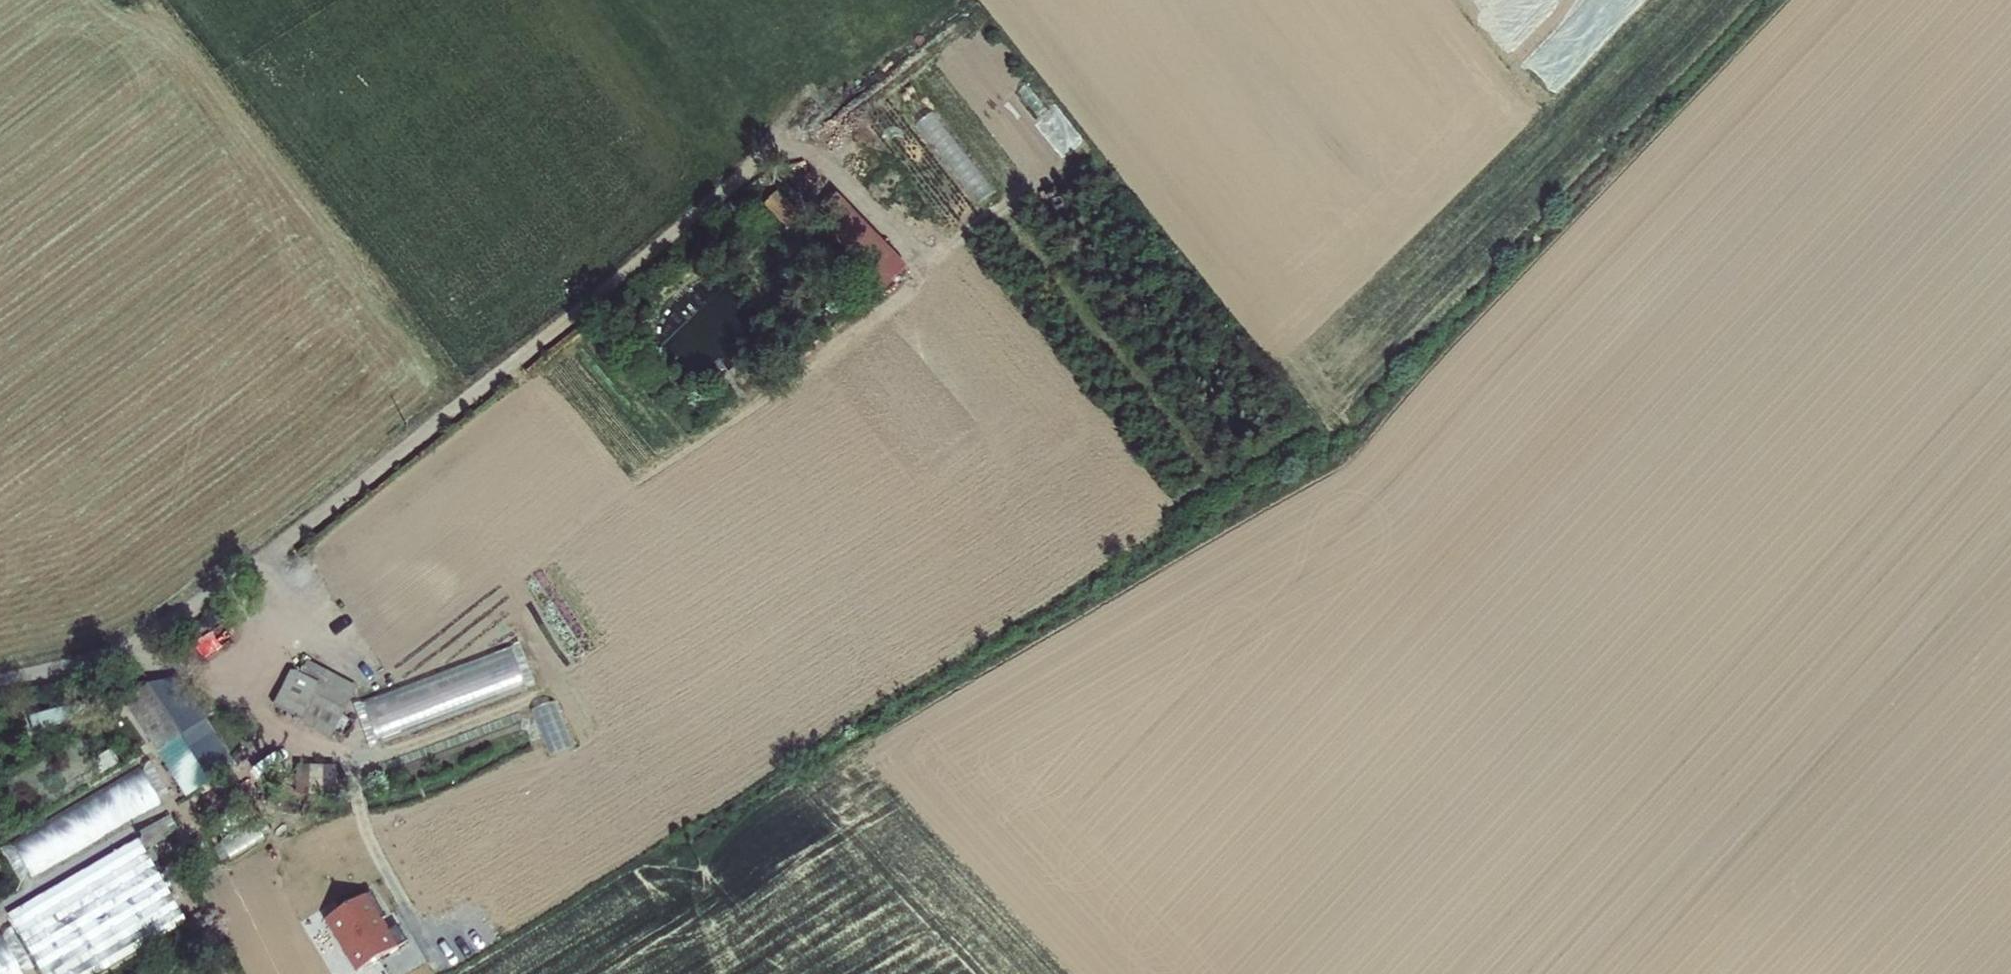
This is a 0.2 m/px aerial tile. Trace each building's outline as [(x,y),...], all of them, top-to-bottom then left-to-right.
[(980,202),(995,192),(937,110),(922,121),(980,202)] [(373,744),(538,686),(523,644),(358,702),(373,744)] [(320,683),(299,676),(279,711),(331,738),(342,714),(312,697),(320,683)] [(143,685),(120,697),(153,749),(202,723),(181,681),(143,685)] [(540,705),(547,752),(572,749),(565,702),(540,705)] [(15,840),(36,875),(163,799),(142,764),(15,840)] [(337,770),(293,768),(292,793),(336,795),(337,770)] [(9,917),(43,973),(97,973),(186,920),(144,849),(174,831),(166,818),(134,836),(136,840),(9,917)] [(374,890),(328,918),(362,973),(407,946),(374,890)] [(27,973),(7,934),(0,937),(0,973),(27,973)]
